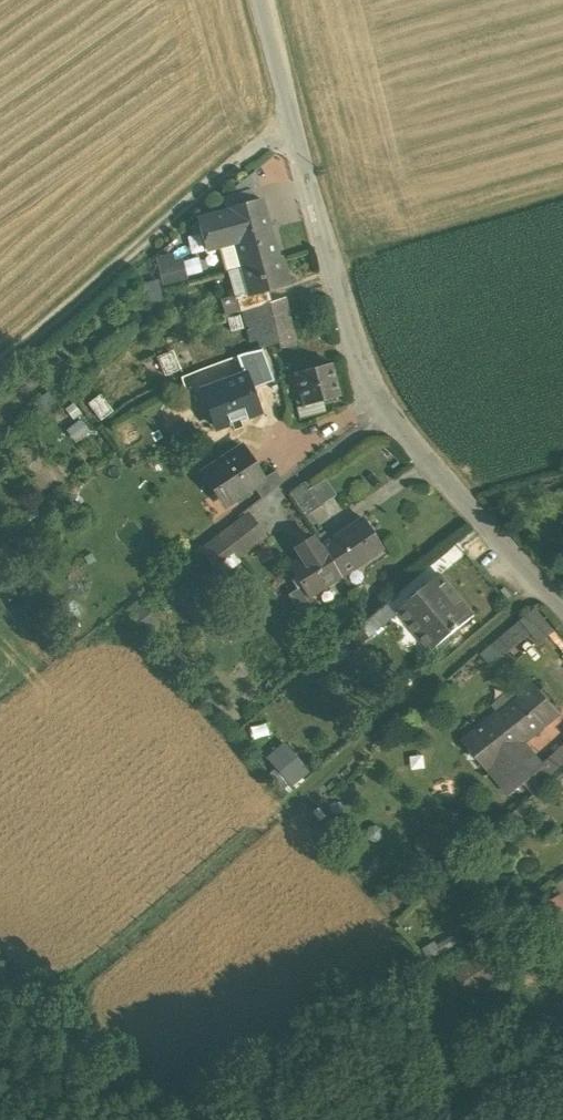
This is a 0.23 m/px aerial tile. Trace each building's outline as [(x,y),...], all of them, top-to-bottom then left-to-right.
[(250,189),(223,197),(226,210),(254,202),(250,189)] [(254,202),(226,210),(227,212),(230,223),(266,213),(262,200),(254,202)] [(227,212),(197,220),(205,249),(219,245),(235,241),(230,223),(227,212)] [(266,213),(230,223),(235,241),(219,245),(226,270),(242,266),(242,267),(278,257),(266,213)] [(184,278),(178,250),(151,256),(158,284),(184,278)] [(278,257),(242,267),(249,293),(250,294),(268,289),(289,283),(281,256),(278,257)] [(153,278),(142,281),(148,301),(160,298),(153,278)] [(268,289),(250,294),(249,293),(236,297),(240,312),(245,310),(272,302),(268,289)] [(219,300),(225,315),(237,310),(232,295),(219,300)] [(272,302),(245,310),(249,324),(261,320),(275,316),(287,312),(283,298),(272,302)] [(287,312),(275,316),(280,348),(292,346),(287,312)] [(261,320),(249,324),(253,337),(265,334),(261,320)] [(257,352),(244,357),(249,373),(243,375),(248,390),(258,386),(259,389),(269,385),(257,352)] [(237,356),(201,369),(208,388),(243,375),(249,373),(244,357),(242,354),(237,356)] [(329,362),(295,372),(299,389),(293,390),(295,397),(301,395),(304,405),(339,396),(329,362)] [(243,375),(208,388),(219,419),(264,403),(259,389),(258,386),(248,390),(243,375)] [(241,445),(202,470),(224,503),(253,485),(263,478),(262,477),(241,445)] [(275,469),(262,477),(263,478),(253,485),(261,498),(283,481),(275,469)] [(304,482),(290,493),(304,516),(320,505),(304,482)] [(247,515),(221,535),(237,556),(264,536),(247,515)] [(364,520),(324,546),(341,574),(382,547),(364,520)] [(324,546),(323,545),(290,565),(306,594),(341,574),(324,546)] [(439,575),(399,610),(433,650),(473,615),(439,575)] [(387,603),(359,626),(368,636),(395,613),(387,603)] [(534,605),(480,650),(491,663),(530,631),(537,640),(552,627),(534,605)] [(534,686),(502,713),(523,738),(555,711),(534,686)] [(502,713),(490,723),(493,727),(484,734),(502,755),(520,740),(523,738),(502,713)] [(281,739),(261,756),(287,785),(306,768),(281,739)] [(520,740),(502,755),(524,780),(542,766),(520,740)] [(500,946),(456,972),(470,996),(514,969),(500,946)]
